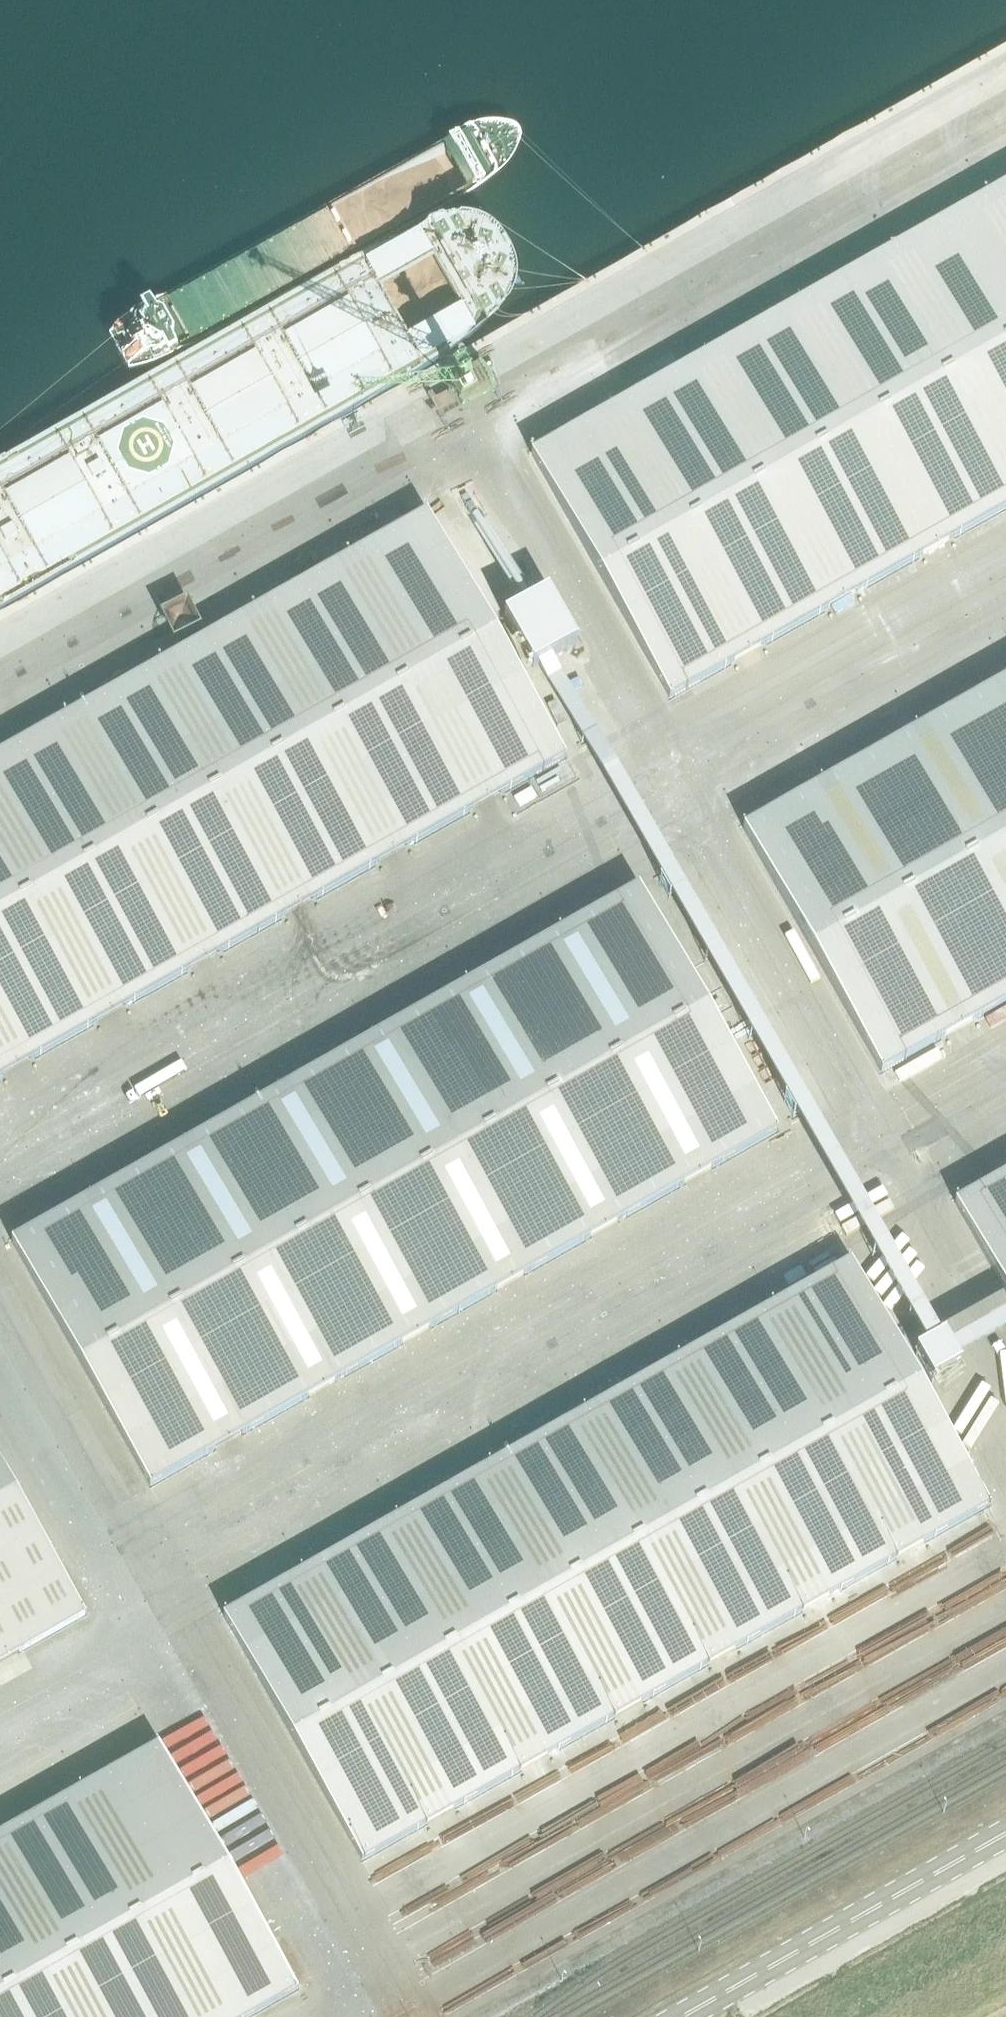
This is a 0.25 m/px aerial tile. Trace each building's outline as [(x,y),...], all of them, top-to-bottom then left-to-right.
[(531,454),(669,698),(1005,508),(1005,186),(531,454)] [(0,755),(0,1077),(565,757),(427,514),(0,755)] [(743,829),(881,1072),(1005,1001),(1005,680),(743,829)] [(639,888),(12,1242),(150,1486),(776,1131),(639,888)] [(955,1203),(1005,1293),(1005,1174),(955,1203)] [(233,1607),(371,1851),(999,1496),(860,1253),(233,1607)] [(85,1615),(0,1465),(0,1663),(85,1615)] [(0,1835),(0,2016),(248,2016),(297,1989),(159,1745),(0,1835)]
